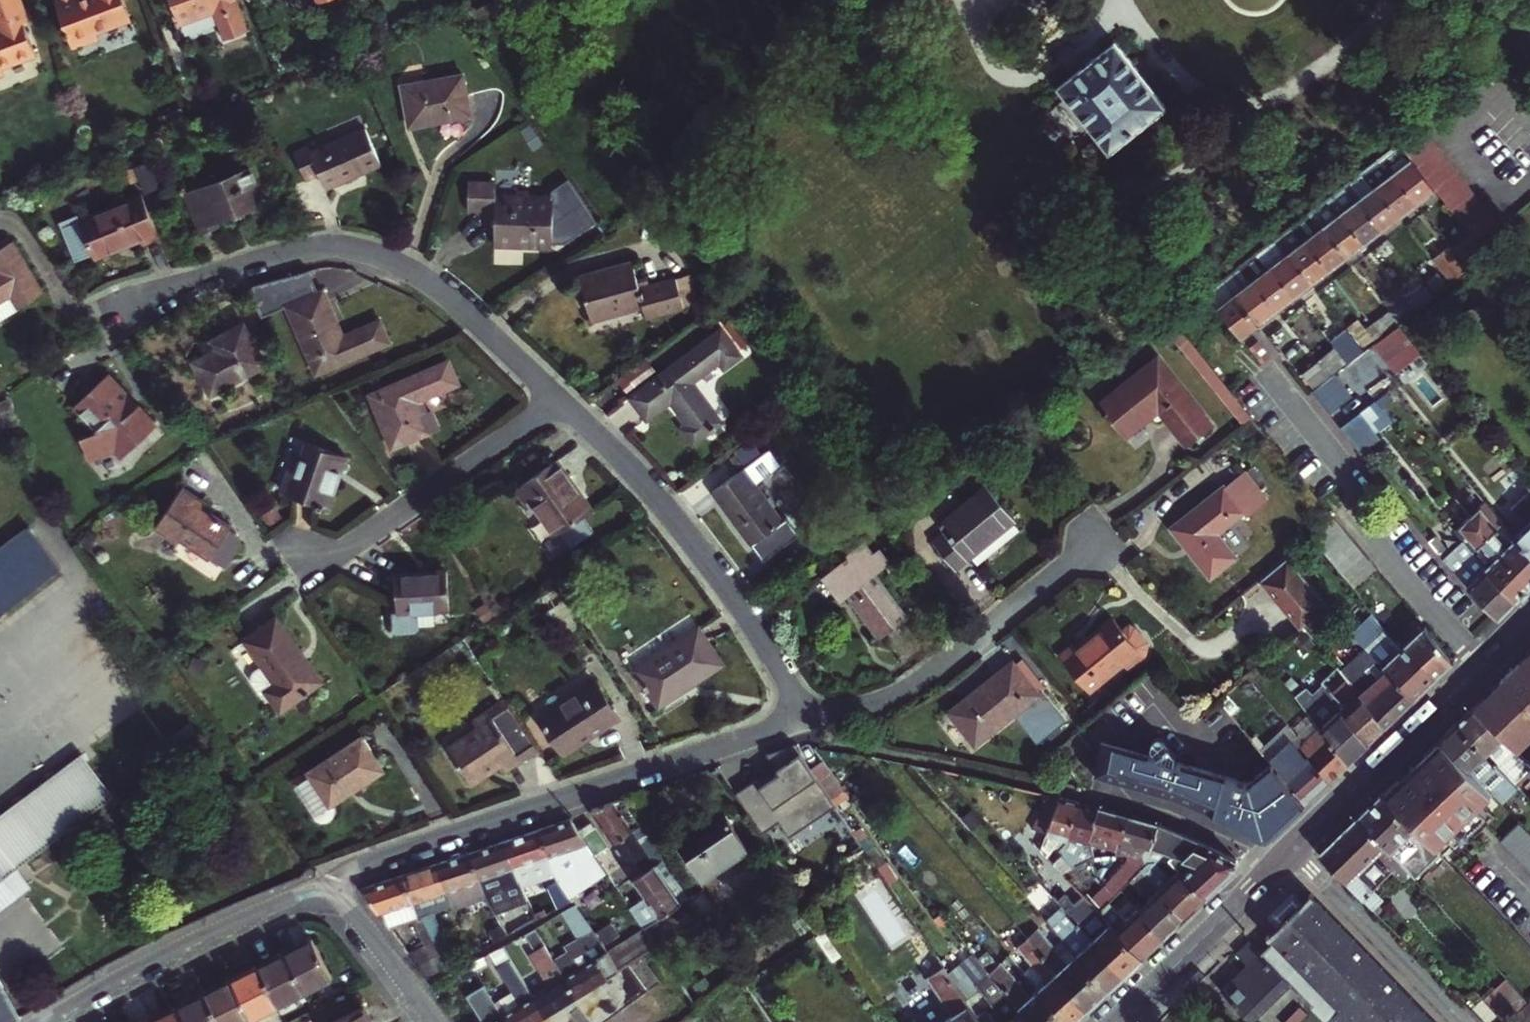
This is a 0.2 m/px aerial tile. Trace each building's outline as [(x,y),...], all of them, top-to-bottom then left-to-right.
[(35,54),(23,22),(28,20),(20,0),(0,0),(0,75),(3,74),(0,67),(35,54)] [(130,19),(123,0),(54,0),(72,49),(98,39),(96,32),(130,19)] [(223,39),(248,30),(239,4),(238,5),(236,0),(170,0),(178,22),(212,10),(223,39)] [(1052,92),(1067,110),(1055,118),(1076,145),(1088,136),(1103,153),(1158,110),(1141,88),(1126,69),(1109,48),(1052,92)] [(456,75),(395,83),(402,126),(461,118),(456,75)] [(327,163),(333,177),(384,156),(370,121),(318,142),(314,134),(300,140),(313,169),(327,163)] [(1403,142),(1412,155),(1433,186),(1467,234),(1472,242),(1493,222),(1426,125),(1403,142)] [(1383,158),(1392,170),(1414,201),(1433,186),(1412,155),(1396,167),(1387,155),(1383,158)] [(215,228),(212,222),(261,202),(247,167),(181,194),(196,235),(215,228)] [(1364,173),(1396,215),(1414,201),(1392,170),(1377,181),(1369,169),(1364,173)] [(1347,185),(1379,229),(1396,215),(1364,173),(1347,185)] [(492,181),(464,180),(464,208),(492,209),(491,243),(548,244),(565,240),(594,224),(565,178),(548,194),(492,193),(492,181)] [(1330,199),(1362,242),(1379,229),(1347,185),(1330,199)] [(157,237),(140,192),(79,217),(77,213),(57,220),(75,259),(92,252),(94,257),(139,239),(141,244),(157,237)] [(1313,213),(1322,224),(1344,255),(1362,242),(1330,199),(1313,213)] [(1296,226),(1305,237),(1327,268),(1344,255),(1322,224),(1308,234),(1300,222),(1296,226)] [(1467,234),(1448,249),(1454,257),(1472,242),(1467,234)] [(1279,239),(1288,250),(1310,281),(1327,268),(1305,237),(1292,247),(1283,236),(1279,239)] [(7,291),(15,305),(39,290),(8,240),(0,245),(0,296),(7,291)] [(1261,253),(1270,264),(1292,295),(1310,281),(1288,250),(1273,261),(1265,250),(1261,253)] [(1456,271),(1443,253),(1430,262),(1444,281),(1456,271)] [(1444,281),(1430,262),(1415,274),(1429,293),(1444,281)] [(1243,267),(1252,278),(1274,309),(1292,295),(1270,264),(1255,275),(1247,264),(1243,267)] [(629,265),(576,279),(587,320),(640,306),(644,319),(680,309),(673,281),(636,290),(629,265)] [(385,343),(375,319),(339,333),(321,286),(316,288),(306,267),(300,268),(252,280),(263,307),(282,301),(310,372),(385,343)] [(1229,278),(1225,281),(1255,323),(1274,309),(1252,278),(1237,290),(1229,278)] [(1240,335),(1255,323),(1225,281),(1209,294),(1240,335)] [(1395,287),(1378,300),(1385,310),(1393,321),(1410,308),(1395,287)] [(1420,287),(1409,294),(1416,303),(1426,295),(1420,287)] [(1385,310),(1367,323),(1375,335),(1393,321),(1385,310)] [(1367,323),(1350,336),(1353,341),(1358,348),(1375,335),(1367,323)] [(209,350),(186,361),(200,393),(258,365),(238,325),(205,342),(209,350)] [(1391,325),(1366,345),(1387,373),(1413,353),(1391,325)] [(718,330),(627,397),(642,418),(665,401),(682,425),(676,430),(687,445),(714,425),(685,386),(713,365),(717,371),(737,355),(718,330)] [(1342,331),(1326,344),(1341,365),(1360,350),(1358,348),(1353,341),(1351,342),(1342,331)] [(1257,340),(1248,346),(1259,361),(1267,355),(1257,340)] [(1327,349),(1311,361),(1324,378),(1340,366),(1327,349)] [(1152,357),(1094,404),(1118,435),(1154,408),(1183,444),(1206,425),(1152,357)] [(1311,361),(1296,373),(1309,390),(1324,378),(1311,361)] [(365,394),(385,448),(420,433),(410,404),(448,388),(439,365),(365,394)] [(103,375),(71,406),(119,456),(152,425),(103,375)] [(1380,415),(1369,401),(1334,428),(1357,455),(1375,441),(1365,428),(1380,415)] [(274,494),(323,511),(341,454),(302,442),(292,472),(283,469),(274,494)] [(730,454),(740,467),(754,457),(745,443),(730,454)] [(706,490),(744,543),(775,521),(748,485),(775,466),(764,450),(754,457),(740,467),(706,490)] [(522,498),(548,535),(556,530),(566,545),(589,531),(579,514),(585,510),(552,459),(506,490),(514,502),(522,498)] [(1242,472),(1169,531),(1187,555),(1191,552),(1210,576),(1234,558),(1215,533),(1241,513),(1244,517),(1264,502),(1242,472)] [(201,502),(177,485),(150,525),(172,540),(175,536),(205,557),(206,556),(219,565),(234,543),(232,532),(225,528),(226,527),(198,507),(201,502)] [(945,528),(933,537),(955,565),(1011,519),(983,486),(940,521),(945,528)] [(1529,563),(1529,502),(1523,492),(1520,489),(1507,499),(1524,520),(1506,535),(1529,563)] [(1522,588),(1529,581),(1529,563),(1506,535),(1496,522),(1490,526),(1475,507),(1463,516),(1522,588)] [(1508,602),(1522,588),(1463,516),(1448,529),(1459,542),(1508,602)] [(807,546),(794,527),(784,534),(797,553),(807,546)] [(1508,602),(1459,542),(1447,551),(1427,527),(1417,534),(1490,619),(1508,602)] [(879,643),(907,623),(870,573),(884,563),(873,547),(866,552),(857,540),(836,555),(839,560),(818,575),(835,598),(842,593),(879,643)] [(0,567),(0,629),(59,586),(30,544),(0,567)] [(1326,606),(1286,561),(1259,584),(1298,630),(1326,606)] [(391,572),(394,621),(428,620),(427,609),(444,608),(443,570),(391,572)] [(560,589),(545,597),(567,633),(582,624),(560,589)] [(271,617),(239,639),(269,684),(259,691),(273,711),(316,682),(271,617)] [(1399,648),(1371,617),(1349,632),(1363,647),(1407,696),(1427,678),(1399,648)] [(1072,643),(1057,655),(1086,690),(1136,650),(1110,618),(1075,647),(1072,643)] [(634,671),(658,706),(721,665),(699,630),(634,671)] [(1399,648),(1427,678),(1446,660),(1421,630),(1399,648)] [(1507,744),(1508,745),(1520,733),(1518,731),(1529,719),(1529,641),(1467,702),(1507,744)] [(1363,647),(1336,671),(1379,724),(1407,696),(1363,647)] [(1362,740),(1316,687),(1335,670),(1326,659),(1286,695),(1301,713),(1341,759),(1362,740)] [(1010,663),(947,713),(974,747),(1036,697),(1010,663)] [(1316,687),(1362,740),(1379,724),(1336,671),(1335,670),(1316,687)] [(562,749),(615,715),(594,682),(556,707),(540,716),(562,749)] [(1080,718),(1064,697),(1051,706),(1068,728),(1080,718)] [(1451,718),(1506,775),(1515,766),(1529,782),(1529,767),(1507,744),(1467,702),(1451,718)] [(443,747),(464,781),(492,762),(498,770),(513,759),(527,749),(523,744),(508,720),(494,730),(481,710),(465,720),(471,728),(443,747)] [(1314,746),(1304,754),(1310,761),(1307,764),(1320,780),(1341,759),(1301,713),(1292,721),(1314,746)] [(1451,718),(1434,734),(1495,797),(1498,801),(1515,784),(1506,775),(1451,718)] [(1251,730),(1243,737),(1264,761),(1298,801),(1309,790),(1320,780),(1307,764),(1310,761),(1304,754),(1299,749),(1303,746),(1286,726),(1264,745),(1251,730)] [(1410,770),(1408,771),(1399,779),(1394,774),(1376,791),(1428,845),(1442,830),(1451,836),(1477,813),(1488,804),(1495,797),(1434,734),(1417,751),(1423,756),(1423,766),(1422,766),(1420,766),(1418,766),(1417,767),(1415,767),(1413,768),(1410,770)] [(351,740),(298,776),(319,809),(321,810),(322,811),(324,812),(325,812),(327,811),(329,810),(330,808),(331,806),(330,804),(330,803),(373,774),(351,740)] [(811,769),(793,743),(763,751),(775,771),(753,777),(733,791),(761,834),(780,822),(790,837),(848,798),(819,762),(811,769)] [(1298,801),(1264,761),(1244,781),(1094,744),(1086,777),(1158,796),(1206,815),(1254,837),(1263,836),(1298,801)] [(1423,756),(1417,751),(1394,774),(1399,779),(1408,771),(1410,770),(1413,768),(1415,767),(1417,767),(1418,766),(1420,766),(1422,766),(1423,766),(1423,756)] [(111,796),(80,755),(0,815),(0,879),(111,796)] [(1351,815),(1409,877),(1434,852),(1428,845),(1376,791),(1351,815)] [(1154,829),(1045,796),(1028,832),(1060,841),(1054,851),(1057,855),(1046,865),(1055,873),(1085,854),(1083,847),(1085,840),(1116,850),(1114,854),(1121,855),(1138,857),(1148,849),(1154,829)] [(588,810),(611,843),(637,826),(622,805),(619,800),(588,810)] [(1442,830),(1428,845),(1434,852),(1441,845),(1446,851),(1492,809),(1488,804),(1477,813),(1451,836),(1442,830)] [(688,845),(677,853),(694,877),(711,865),(715,870),(746,848),(722,812),(684,839),(688,845)] [(976,823),(966,812),(956,822),(967,832),(976,823)] [(1351,815),(1314,852),(1368,909),(1375,903),(1372,900),(1375,897),(1374,895),(1393,879),(1399,886),(1409,877),(1351,815)] [(573,897),(606,876),(592,855),(578,835),(566,817),(537,827),(547,852),(550,859),(558,873),(561,879),(573,897)] [(611,843),(634,875),(659,858),(656,853),(637,826),(611,843)] [(500,840),(509,865),(521,887),(558,873),(550,859),(547,852),(537,827),(500,840)] [(588,828),(578,835),(592,855),(602,848),(588,828)] [(1233,862),(1154,829),(1148,849),(1138,857),(1121,855),(1121,864),(1100,884),(1101,886),(1082,902),(1093,915),(1105,904),(1127,882),(1139,871),(1146,865),(1153,862),(1165,857),(1177,870),(1203,898),(1234,867),(1233,862)] [(1526,829),(1506,848),(1529,873),(1529,834),(1526,829)] [(895,878),(867,836),(859,842),(879,871),(884,880),(887,883),(895,878)] [(500,840),(467,851),(475,877),(486,893),(499,912),(529,900),(521,887),(509,865),(500,840)] [(467,851),(432,863),(441,889),(437,890),(450,907),(453,911),(486,893),(475,877),(467,851)] [(632,876),(644,895),(672,877),(659,858),(634,875),(632,876)] [(1135,959),(1203,898),(1177,870),(1166,878),(1153,862),(1146,865),(1139,871),(1127,882),(1144,899),(1138,905),(1133,899),(1128,904),(1134,909),(1121,921),(1105,904),(1093,915),(1135,959)] [(399,875),(408,900),(454,964),(463,959),(430,914),(450,907),(437,890),(441,889),(432,863),(399,875)] [(884,880),(879,871),(870,877),(876,885),(884,880)] [(376,912),(388,929),(409,921),(427,945),(408,956),(426,980),(454,964),(420,918),(415,910),(408,901),(408,900),(399,875),(363,887),(369,900),(376,912)] [(642,928),(659,917),(687,898),(684,893),(672,877),(644,895),(627,907),(642,928)] [(573,897),(561,879),(549,887),(561,907),(575,900),(573,897)] [(1135,959),(1093,915),(1082,902),(1064,884),(1049,897),(1059,908),(1042,923),(1058,942),(1051,948),(1035,930),(1014,948),(1030,967),(1021,974),(1035,991),(1061,1021),(1067,1021),(1135,959)] [(1297,995),(1312,980),(1351,1021),(1433,1021),(1315,897),(1272,938),(1276,942),(1261,956),(1291,989),(1297,995)] [(605,970),(608,973),(617,967),(642,951),(654,945),(642,928),(607,951),(579,906),(567,913),(581,940),(566,949),(569,954),(558,960),(549,945),(535,954),(552,982),(530,995),(525,986),(537,979),(525,959),(513,966),(502,947),(489,954),(514,997),(497,1008),(482,984),(469,992),(486,1020),(483,1021),(522,1021),(605,970)] [(537,913),(540,919),(550,913),(547,908),(537,913)] [(0,952),(0,953),(2,956),(20,944),(33,964),(58,947),(41,923),(27,933),(28,933),(0,952)] [(493,930),(500,940),(512,933),(506,923),(493,930)] [(309,936),(281,950),(302,989),(330,975),(309,936)] [(1250,945),(1238,956),(1251,970),(1226,995),(1251,1021),(1256,1021),(1291,989),(1261,956),(1250,945)] [(946,975),(961,997),(975,987),(1001,1021),(1061,1021),(1035,991),(1028,995),(987,946),(976,954),(946,975)] [(254,964),(275,1003),(302,989),(281,950),(254,964)] [(529,1021),(596,1021),(660,978),(642,951),(617,967),(608,973),(529,1021)] [(254,964),(228,977),(249,1017),(275,1003),(254,964)] [(955,1021),(992,1021),(984,1012),(975,1019),(961,997),(946,975),(941,968),(925,978),(948,1013),(955,1021)] [(1475,996),(1495,1019),(1521,996),(1500,974),(1475,996)] [(228,977),(202,991),(218,1021),(238,1021),(249,1017),(228,977)] [(184,1021),(218,1021),(202,991),(175,1005),(184,1021)] [(1513,1021),(1521,1021),(1529,1014),(1529,1006),(1524,1000),(1507,1015),(1513,1021)] [(366,1003),(329,1021),(377,1021),(366,1003)] [(148,1019),(150,1021),(184,1021),(175,1005),(148,1019)] [(948,1013),(936,1021),(955,1021),(948,1013)]
